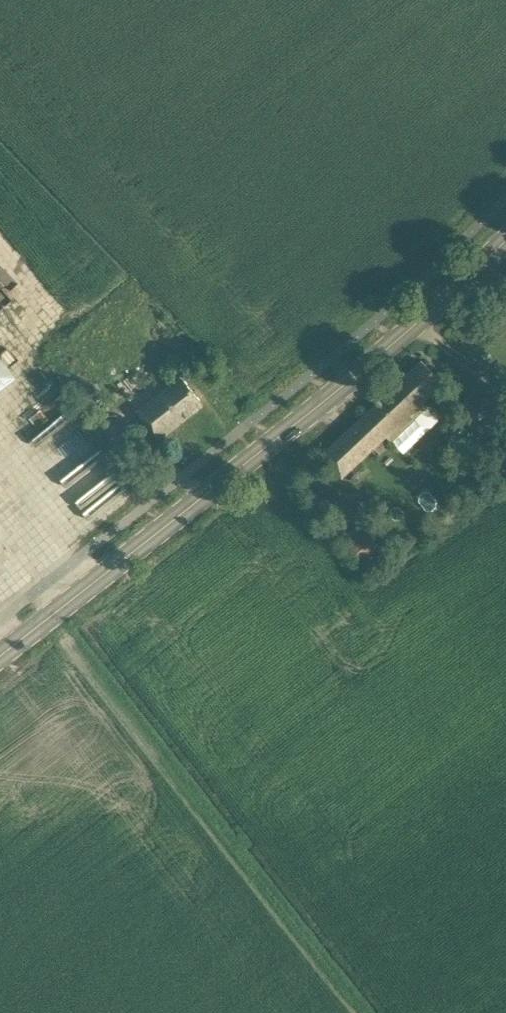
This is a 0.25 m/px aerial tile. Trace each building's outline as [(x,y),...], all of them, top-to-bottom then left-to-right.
[(422,401),(443,382),(422,360),(322,454),(343,477),(386,435),(392,441),(428,407),(422,401)] [(138,411),(148,423),(160,439),(204,404),(182,376),(138,411)] [(347,543),(361,562),(381,547),(366,528),(347,543)]
